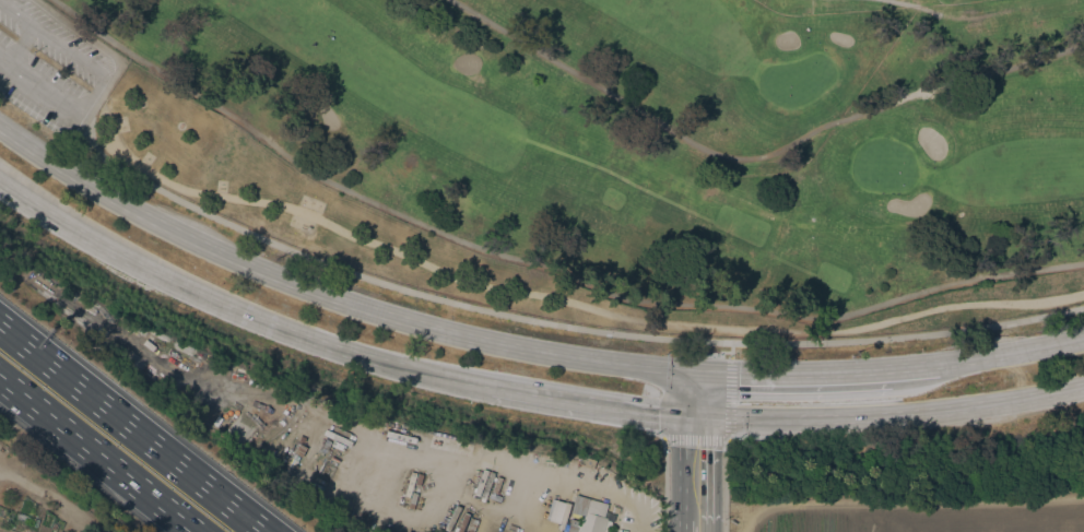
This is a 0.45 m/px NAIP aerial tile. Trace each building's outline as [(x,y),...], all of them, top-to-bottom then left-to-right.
[(293,453),(298,444),(306,448),(301,457),(293,453)] [(298,474),(296,480),(283,473),(285,468),(298,474)] [(606,519),(603,531),(566,531),(562,530),(563,530),(557,528),(558,523),(540,518),(546,497),(564,503),(569,504),(564,523),(568,525),(570,519),(580,522),(581,517),(569,512),(575,495),(606,504),(603,518),(606,519)]
